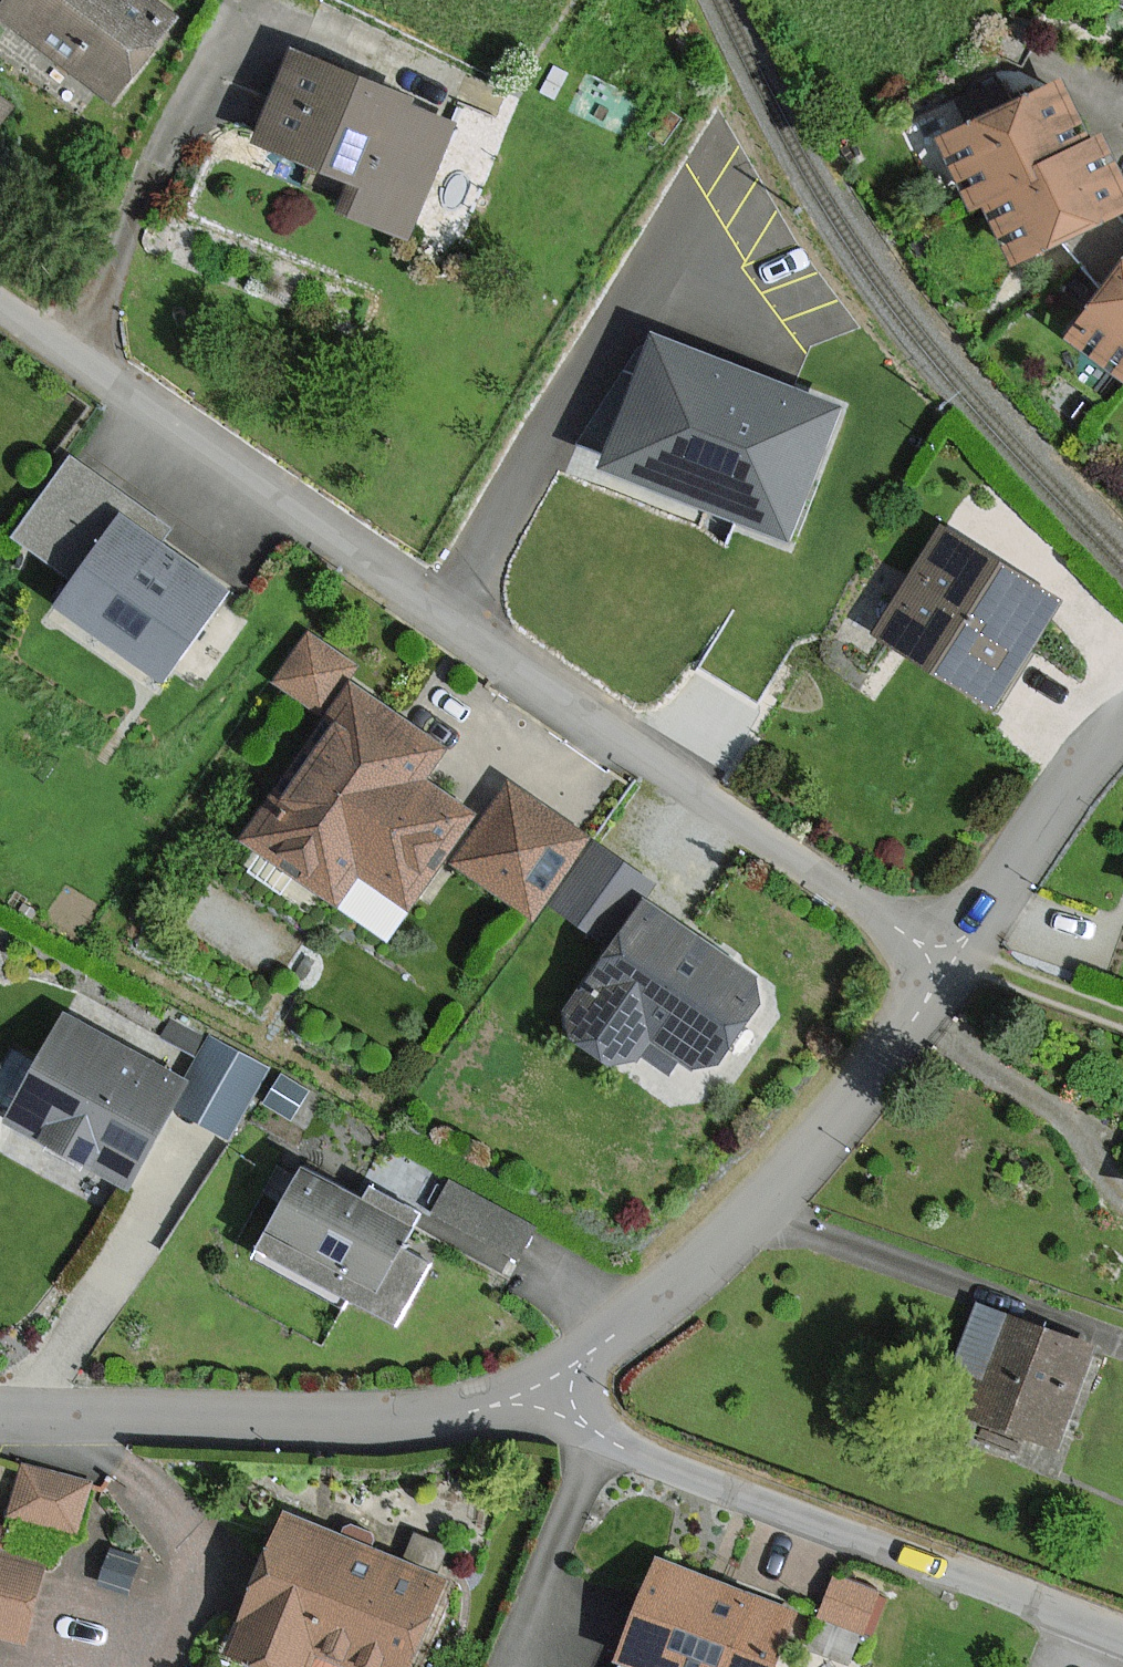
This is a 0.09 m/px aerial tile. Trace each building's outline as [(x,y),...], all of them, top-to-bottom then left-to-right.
[(0,12),(0,16),(112,105),(178,21),(151,0),(9,0),(0,12)] [(294,49),(257,143),(352,180),(342,207),(409,233),(453,121),(412,105),(415,96),(294,49)] [(974,206),(986,200),(1097,146),(1064,79),(941,140),(974,206)] [(0,97),(0,118),(10,104),(0,97)] [(1106,141),(1097,146),(986,200),(1016,262),(1122,210),(1122,176),(1106,141)] [(1073,338),(1122,374),(1122,267),(1073,338)] [(835,408),(651,339),(603,467),(786,536),(835,408)] [(225,591),(124,519),(63,605),(164,677),(225,591)] [(944,528),(878,633),(996,706),(1061,601),(944,528)] [(350,666),(309,636),(276,680),(318,710),(350,666)] [(446,751),(352,684),(243,837),(337,904),(359,873),(408,908),(474,815),(425,780),(446,751)] [(587,839),(510,785),(456,862),(533,916),(587,839)] [(695,934),(642,901),(569,1009),(576,1034),(610,1064),(643,1052),(667,1070),(678,1058),(695,1067),(727,1062),(762,1006),(753,974),(695,934)] [(187,1082),(67,1016),(10,1118),(128,1185),(173,1106),(228,1136),(264,1072),(210,1042),(187,1082)] [(307,1167),(263,1246),(397,1320),(429,1262),(402,1247),(414,1226),(307,1167)] [(979,1424),(1055,1450),(1092,1345),(1016,1319),(979,1424)] [(88,1485),(24,1467),(10,1514),(75,1533),(88,1485)] [(233,1652),(270,1666),(311,1666),(316,1654),(348,1666),(412,1666),(446,1584),(286,1520),(233,1652)] [(23,1639),(41,1568),(0,1558),(0,1633),(23,1639)] [(623,1658),(647,1666),(775,1666),(795,1614),(659,1562),(623,1658)]
